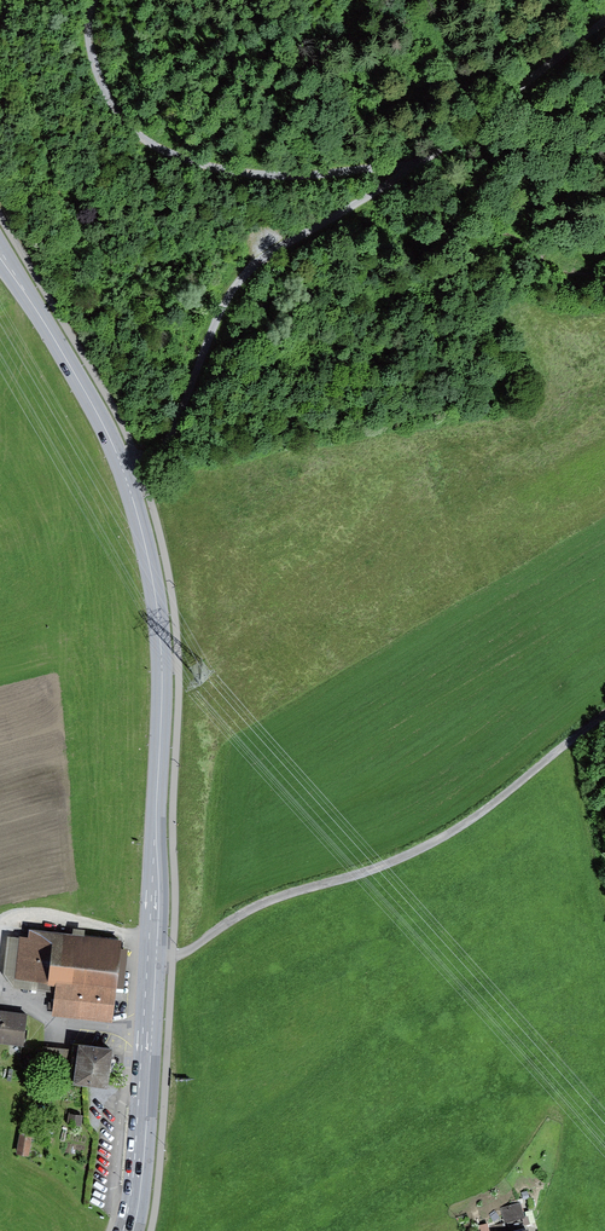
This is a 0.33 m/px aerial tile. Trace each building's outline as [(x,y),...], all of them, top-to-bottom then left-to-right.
[(53,984),(49,1015),(113,1022),(122,939),(27,928),(26,939),(6,937),(2,972),(14,973),(13,979),(53,984)] [(0,1010),(0,1043),(22,1045),(25,1013),(0,1010)] [(109,1047),(76,1043),(71,1081),(84,1082),(105,1085),(109,1047)] [(66,1047),(42,1046),(41,1062),(65,1064),(66,1047)] [(83,1116),(67,1114),(66,1124),(82,1126),(83,1116)] [(31,1135),(18,1133),(14,1154),(27,1157),(31,1135)] [(520,1201),(500,1207),(504,1222),(525,1216),(520,1201)]
